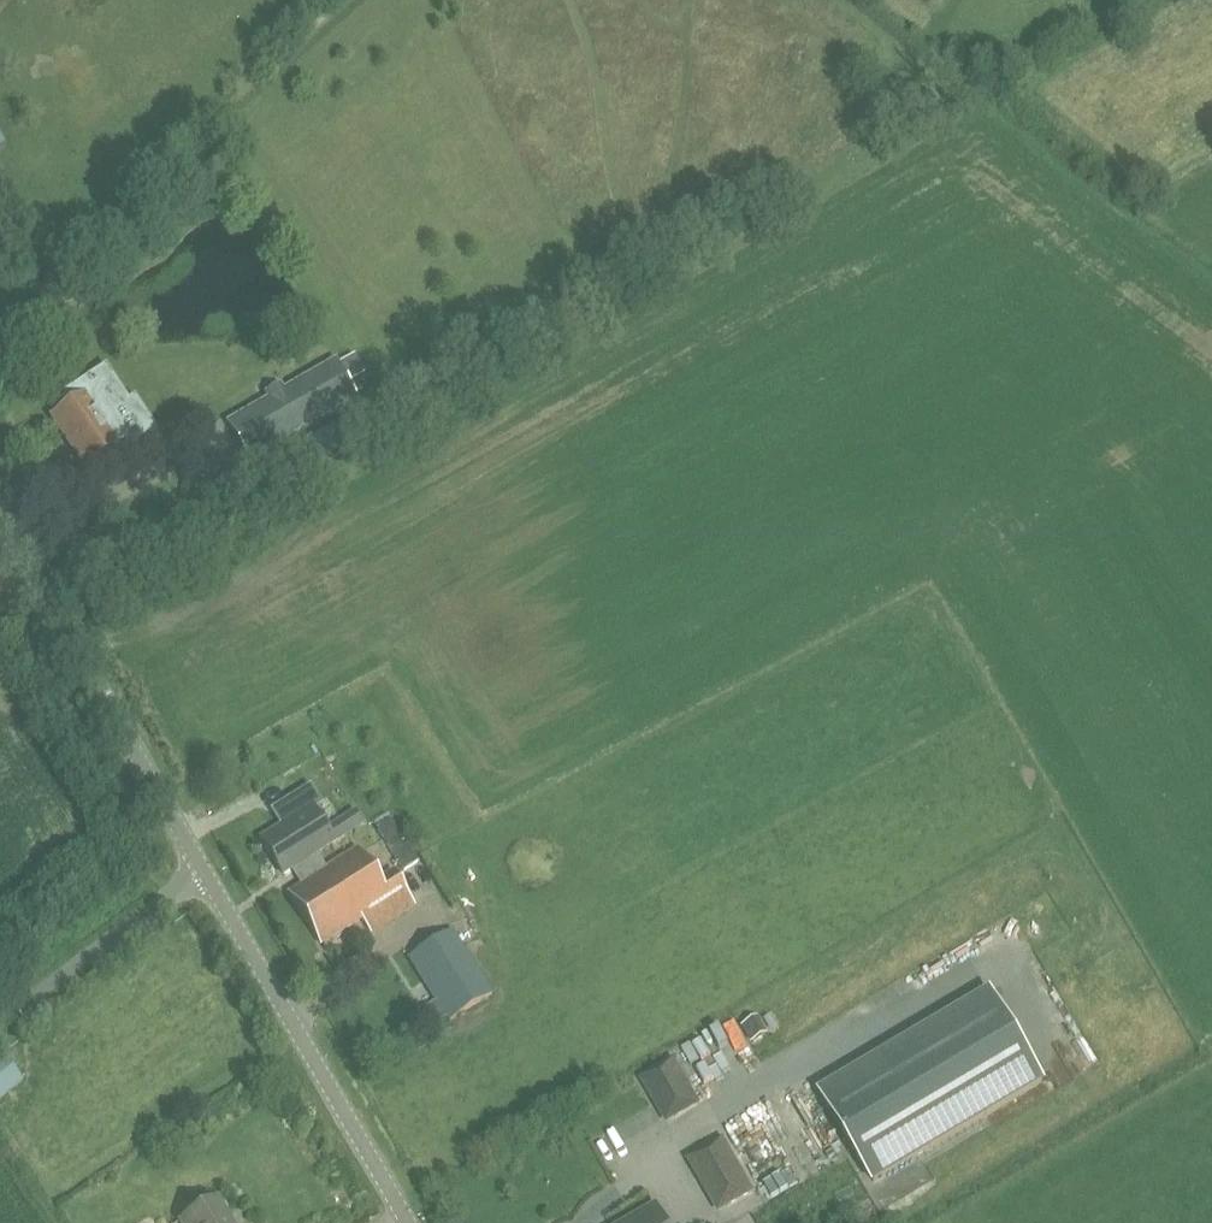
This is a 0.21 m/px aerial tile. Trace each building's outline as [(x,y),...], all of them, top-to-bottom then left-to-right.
[(169,207),(158,216),(166,226),(177,217),(169,207)] [(335,361),(228,422),(249,457),(355,396),(335,361)] [(106,467),(125,454),(119,444),(129,438),(112,412),(122,406),(106,381),(96,387),(90,377),(60,397),(66,407),(51,417),(84,467),(99,457),(106,467)] [(356,416),(309,443),(321,464),(368,437),(356,416)] [(280,827),(261,839),(283,874),(292,868),(293,870),(298,877),(302,884),(289,893),(322,945),(363,919),(407,891),(394,870),(377,881),(358,849),(325,870),(315,853),(334,842),(326,829),(314,811),(322,806),(310,788),(287,802),(296,816),(280,827)] [(355,808),(340,818),(349,832),(364,823),(355,808)] [(393,824),(379,833),(406,876),(420,867),(393,824)] [(449,1021),(492,994),(453,930),(409,958),(449,1021)] [(989,991),(820,1092),(873,1182),(1043,1082),(989,991)] [(754,1019),(742,1026),(751,1041),(762,1034),(754,1019)] [(673,1061),(651,1073),(676,1116),(698,1104),(673,1061)] [(24,1081),(10,1064),(0,1072),(0,1099),(24,1081)] [(829,1113),(816,1119),(824,1141),(838,1136),(829,1113)] [(722,1139),(697,1154),(727,1206),(753,1191),(722,1139)] [(217,1199),(180,1221),(182,1222),(232,1222),(217,1199)] [(655,1204),(622,1222),(666,1222),(655,1204)]
